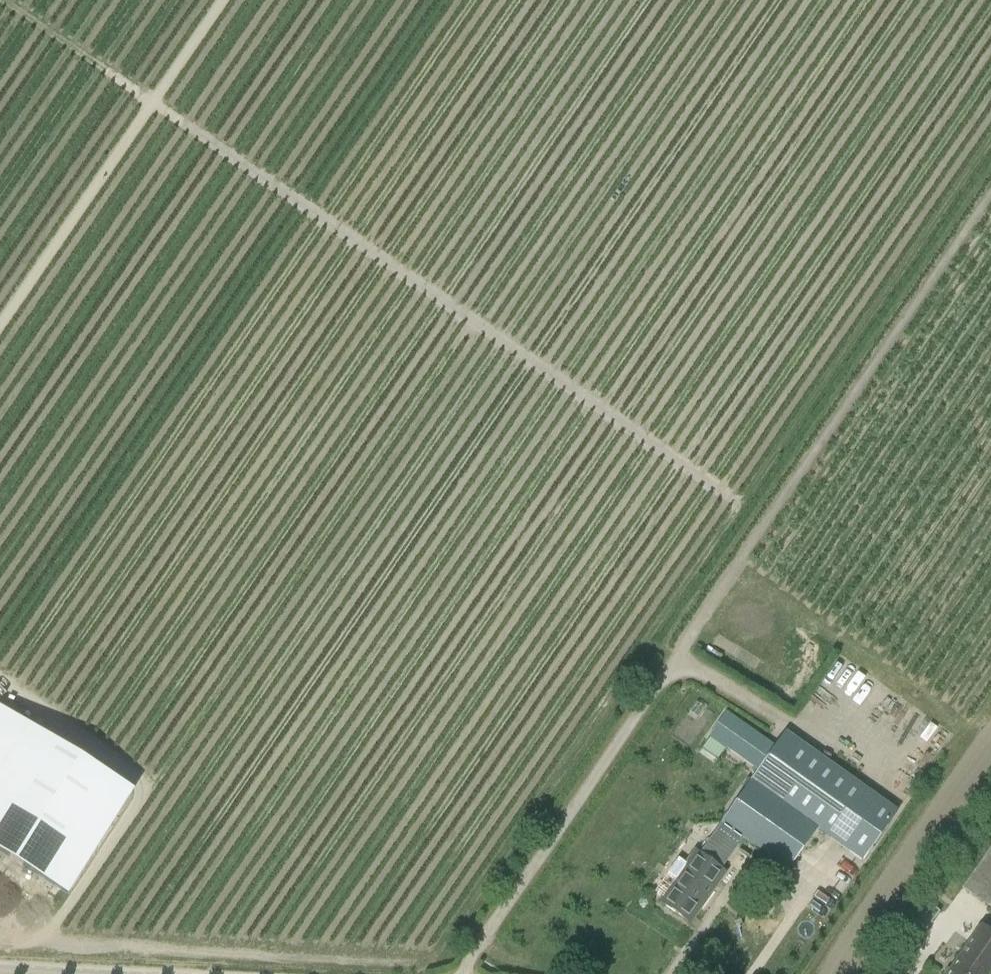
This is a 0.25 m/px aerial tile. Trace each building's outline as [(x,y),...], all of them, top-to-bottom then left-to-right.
[(0,709),(0,853),(67,895),(132,791),(0,709)] [(710,737),(702,748),(718,759),(726,748),(758,771),(775,747),(726,713),(710,737)] [(676,861),(684,867),(659,902),(689,923),(725,872),(721,869),(742,837),(788,870),(816,829),(862,861),(897,810),(786,731),(700,854),(695,851),(693,854),(685,848),(676,861)] [(962,889),(990,909),(990,847),(962,889)] [(47,925),(55,901),(32,893),(24,917),(47,925)] [(980,926),(947,973),(988,973),(990,969),(990,934),(980,926)]
